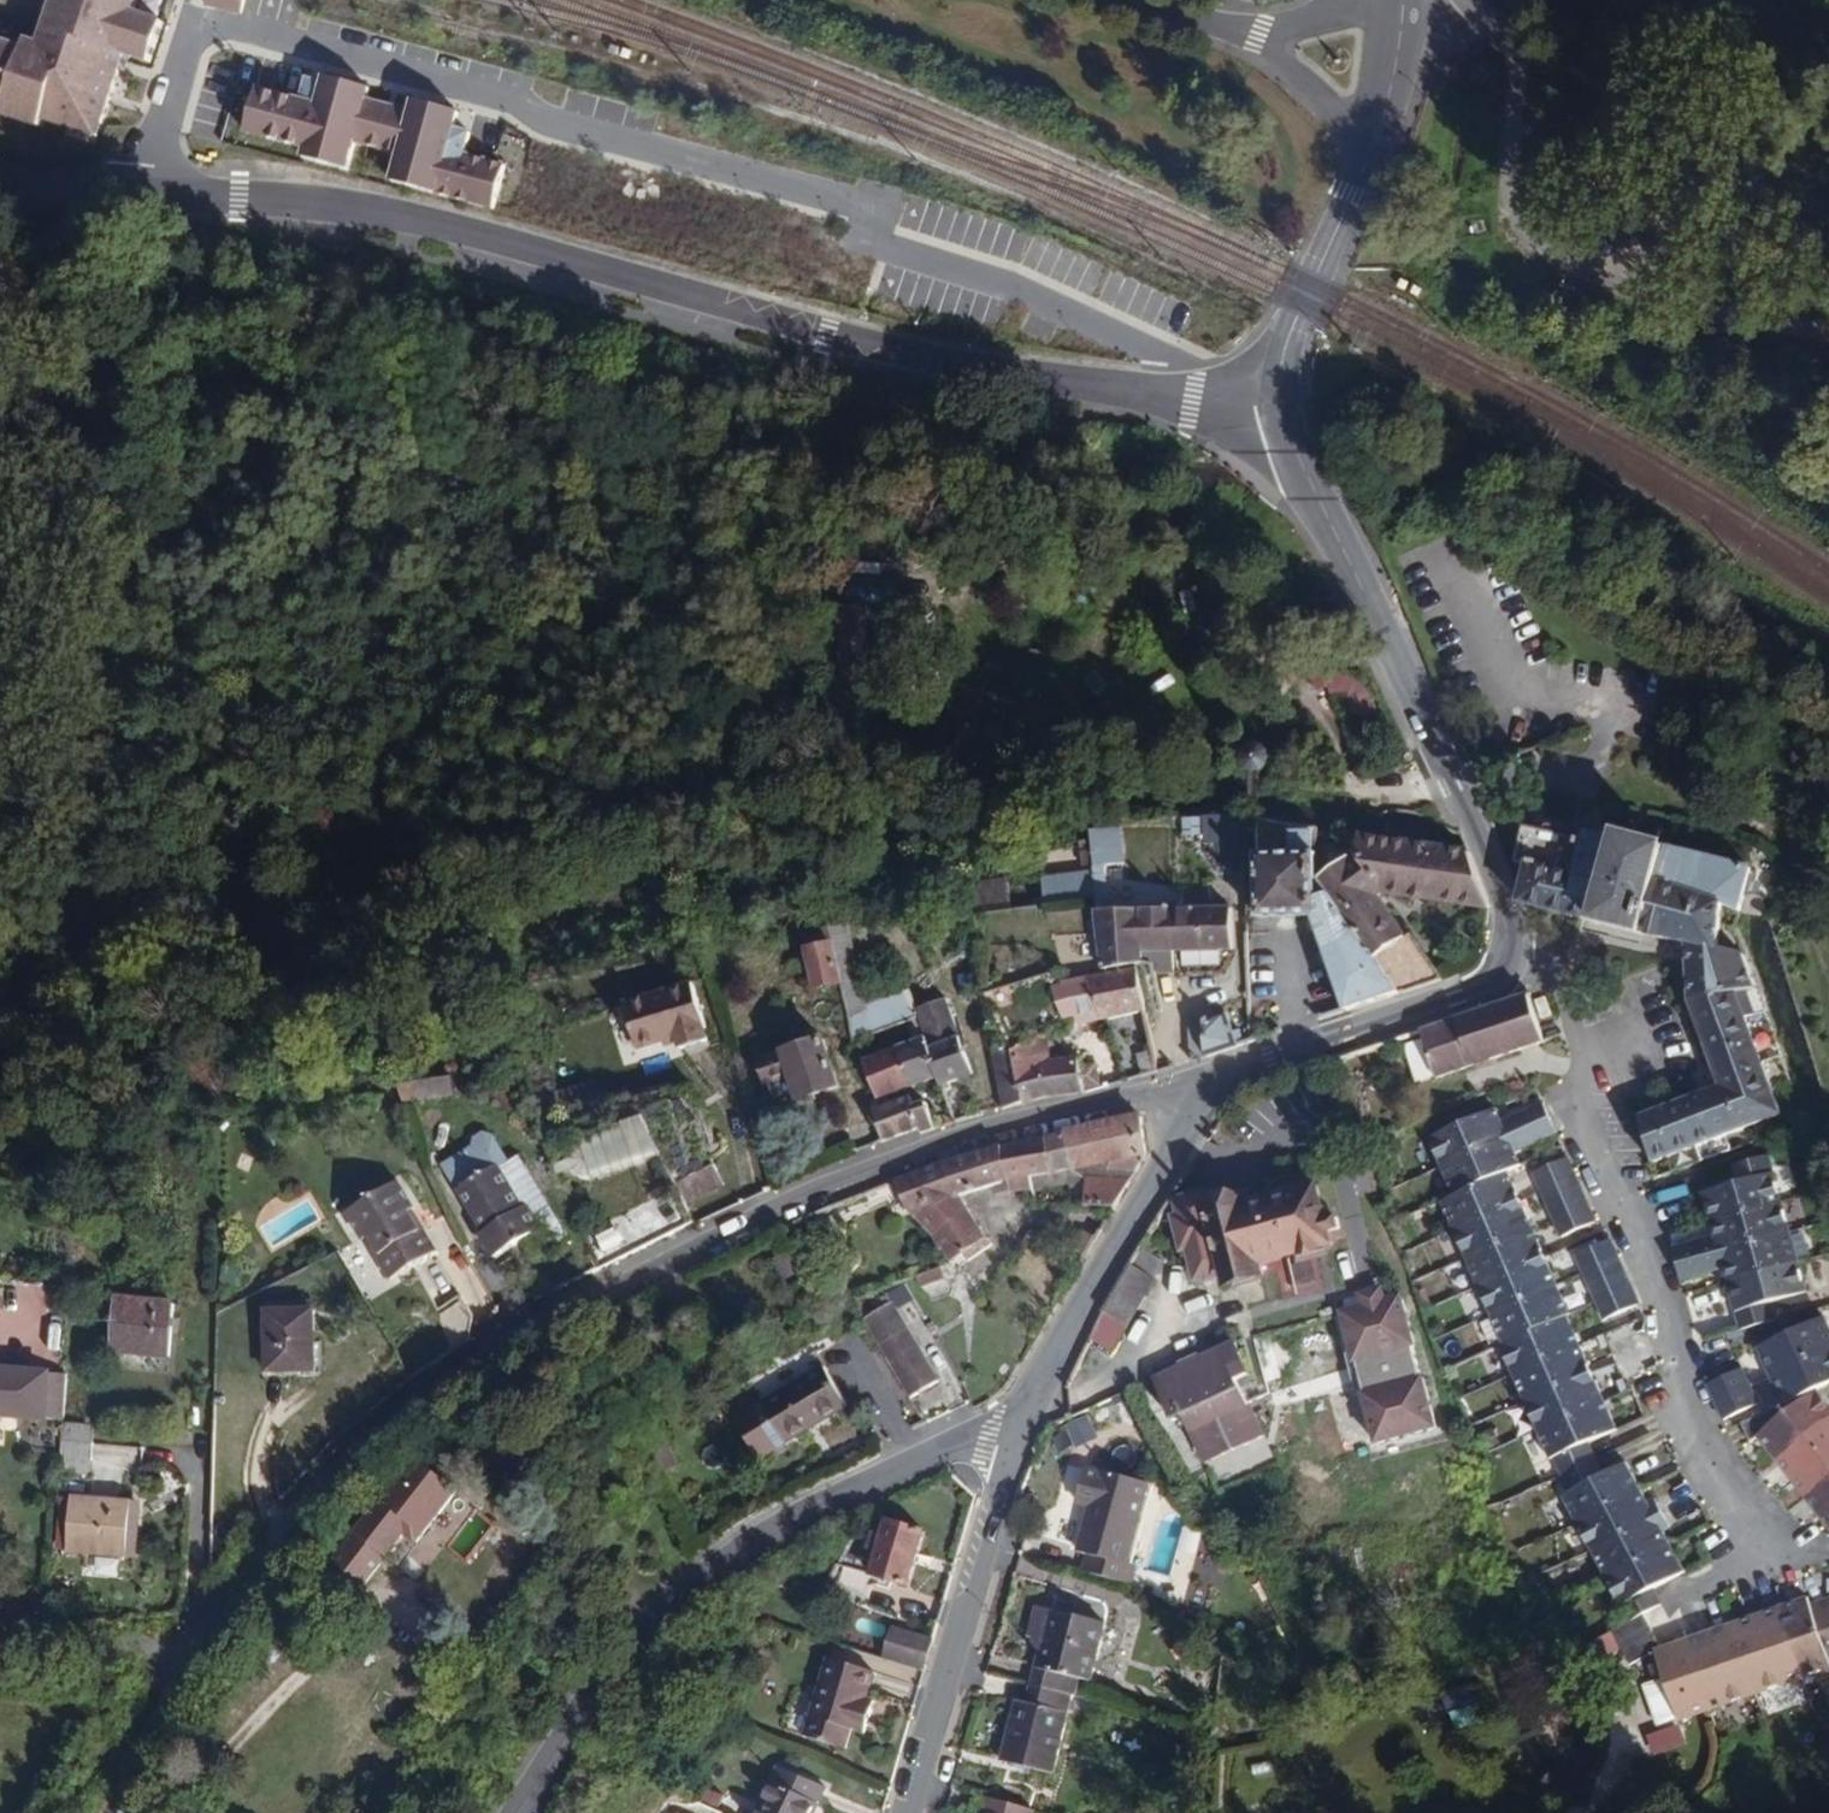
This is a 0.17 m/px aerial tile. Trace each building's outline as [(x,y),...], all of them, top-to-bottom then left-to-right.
[(39,25),(46,27),(41,43),(20,36),(17,44),(0,39),(0,110),(34,122),(37,114),(81,129),(86,116),(96,119),(113,67),(104,64),(109,48),(142,59),(156,19),(126,9),(129,0),(47,0),(39,25)] [(207,3),(243,13),(246,0),(208,0),(207,3)] [(256,89),(244,133),(305,149),(303,159),(346,170),(353,142),(398,155),(391,182),(492,210),(504,167),(462,155),(467,135),(452,130),(456,113),(413,102),(410,113),(365,101),(368,89),(325,78),(323,84),(306,79),(300,101),(256,89)] [(1247,768),(1250,770),(1253,771),(1257,771),(1260,769),(1262,767),(1264,764),(1264,761),(1263,758),(1262,755),(1259,753),(1257,752),(1254,752),(1251,752),(1248,754),(1246,756),(1245,759),(1244,763),(1245,766),(1247,768)] [(1396,991),(1326,870),(1318,876),(1318,824),(1257,822),(1255,909),(1254,919),(1313,922),(1341,1008),(1396,991)] [(1590,922),(1614,831),(1583,822),(1578,843),(1523,830),(1514,868),(1521,872),(1515,905),(1590,922)] [(1091,867),(1091,881),(1105,882),(1105,864),(1127,862),(1122,827),(1089,829),(1091,867)] [(1638,946),(1666,845),(1614,831),(1590,922),(1587,932),(1638,946)] [(1438,978),(1391,901),(1401,894),(1489,907),(1470,852),(1439,848),(1438,839),(1401,834),(1398,840),(1376,836),(1375,849),(1355,849),(1326,870),(1396,991),(1438,978)] [(1788,1123),(1749,1024),(1769,1019),(1735,927),(1739,913),(1753,867),(1666,845),(1638,946),(1666,952),(1669,946),(1683,950),(1686,1006),(1717,1093),(1634,1121),(1651,1169),(1788,1123)] [(1042,873),(1042,904),(1090,898),(1092,898),(1091,881),(1091,867),(1042,873)] [(1011,908),(1009,877),(971,881),(972,913),(1011,908)] [(1235,949),(1234,905),(1151,906),(1091,908),(1095,964),(1139,963),(1139,951),(1182,950),(1219,949),(1235,949)] [(828,923),(831,939),(841,984),(853,1042),(915,1017),(912,1008),(903,984),(864,999),(848,919),(828,923)] [(841,984),(831,939),(800,945),(809,991),(841,984)] [(1218,965),(1219,949),(1182,950),(1183,966),(1218,965)] [(1143,1013),(1135,967),(1087,977),(1098,1021),(1143,1013)] [(691,976),(621,998),(639,1056),(709,1034),(691,976)] [(1098,1021),(1087,977),(1066,983),(1049,987),(1060,1021),(1072,1018),(1075,1027),(1098,1021)] [(1546,1042),(1530,995),(1454,1021),(1470,1067),(1546,1042)] [(1551,1014),(1544,996),(1534,1000),(1541,1018),(1551,1014)] [(968,1071),(942,997),(912,1008),(915,1017),(924,1040),(936,1076),(938,1082),(968,1071)] [(1230,1046),(1229,1014),(1202,1014),(1201,1055),(1230,1046)] [(1470,1067),(1454,1021),(1421,1032),(1437,1079),(1470,1067)] [(839,1086),(818,1031),(752,1055),(762,1080),(787,1070),(799,1101),(839,1086)] [(1042,1063),(1036,1039),(1007,1044),(1014,1070),(1042,1063)] [(936,1076),(924,1040),(863,1062),(876,1097),(936,1076)] [(1155,1071),(1152,1048),(1144,1050),(1145,1056),(1140,1057),(1143,1074),(1155,1071)] [(1048,1095),(1083,1093),(1080,1079),(1095,1075),(1090,1053),(1075,1057),(1075,1055),(1042,1063),(1014,1070),(1024,1100),(1048,1095)] [(1024,1100),(1014,1070),(989,1077),(999,1107),(1024,1100)] [(457,1088),(413,1095),(415,1111),(460,1104),(457,1088)] [(1509,1137),(1550,1119),(1543,1103),(1502,1121),(1509,1137)] [(918,1133),(930,1128),(921,1104),(899,1112),(896,1104),(873,1112),(882,1137),(884,1141),(911,1130),(918,1133)] [(1439,1169),(1509,1137),(1502,1121),(1495,1107),(1425,1138),(1439,1169)] [(1143,1131),(1140,1112),(1063,1129),(1075,1167),(1084,1165),(1144,1155),(1143,1131)] [(639,1114),(551,1145),(560,1169),(572,1179),(586,1181),(660,1154),(639,1114)] [(1557,1134),(1550,1119),(1509,1137),(1516,1152),(1557,1134)] [(437,1162),(453,1187),(493,1163),(496,1169),(511,1160),(493,1132),(480,1127),(470,1132),(469,1142),(437,1162)] [(1075,1167),(1063,1129),(995,1146),(1005,1181),(1075,1167)] [(1516,1152),(1509,1137),(1439,1169),(1452,1197),(1508,1172),(1522,1166),(1516,1152)] [(1005,1181),(995,1146),(962,1156),(931,1168),(893,1184),(914,1211),(956,1196),(1005,1181)] [(511,1160),(496,1169),(519,1206),(523,1203),(539,1230),(550,1246),(564,1236),(563,1223),(518,1155),(511,1160)] [(1113,1206),(1144,1155),(1084,1165),(1083,1204),(1113,1206)] [(1576,1176),(1568,1157),(1533,1173),(1541,1192),(1576,1176)] [(1781,1207),(1767,1160),(1733,1170),(1738,1185),(1703,1195),(1712,1227),(1781,1207)] [(473,1232),(490,1260),(539,1230),(523,1203),(519,1206),(496,1169),(493,1163),(453,1187),(478,1229),(473,1232)] [(1363,1228),(1357,1209),(1346,1212),(1335,1178),(1325,1181),(1321,1172),(1292,1181),(1295,1189),(1272,1197),(1256,1202),(1252,1200),(1250,1194),(1223,1203),(1218,1187),(1206,1181),(1199,1183),(1199,1185),(1190,1188),(1184,1199),(1189,1214),(1180,1217),(1200,1276),(1211,1272),(1214,1280),(1242,1271),(1246,1282),(1283,1270),(1280,1259),(1352,1235),(1351,1232),(1363,1228)] [(1453,1231),(1521,1200),(1508,1172),(1452,1197),(1440,1203),(1453,1231)] [(1546,1202),(1581,1186),(1576,1176),(1541,1192),(1546,1202)] [(384,1277),(434,1250),(421,1227),(417,1229),(407,1211),(412,1208),(397,1179),(344,1208),(358,1235),(363,1232),(374,1253),(371,1254),(384,1277)] [(1272,1197),(1267,1180),(1247,1186),(1250,1194),(1252,1200),(1256,1202),(1272,1197)] [(1581,1186),(1546,1202),(1554,1220),(1589,1204),(1581,1186)] [(987,1242),(956,1196),(914,1211),(949,1259),(960,1250),(968,1259),(987,1242)] [(1464,1257),(1533,1226),(1521,1200),(1453,1231),(1464,1257)] [(1562,1238),(1597,1222),(1589,1204),(1554,1220),(1562,1238)] [(1790,1235),(1781,1207),(1712,1227),(1716,1241),(1674,1253),(1679,1268),(1790,1235)] [(1478,1288),(1546,1257),(1533,1226),(1464,1257),(1478,1288)] [(1790,1235),(1679,1268),(1683,1284),(1725,1271),(1730,1286),(1799,1265),(1790,1235)] [(1583,1275),(1619,1259),(1611,1240),(1575,1256),(1583,1275)] [(1113,1360),(1163,1267),(1148,1258),(1153,1248),(1143,1243),(1086,1345),(1113,1360)] [(1492,1317),(1560,1286),(1546,1257),(1478,1288),(1492,1317)] [(1587,1283),(1622,1267),(1619,1259),(1583,1275),(1587,1283)] [(1779,1323),(1774,1306),(1808,1296),(1799,1265),(1730,1286),(1744,1333),(1779,1323)] [(1595,1301),(1631,1285),(1622,1267),(1587,1283),(1595,1301)] [(904,1281),(885,1292),(891,1301),(894,1307),(913,1295),(904,1281)] [(1603,1319),(1639,1303),(1631,1285),(1595,1301),(1603,1319)] [(1567,1315),(1572,1312),(1560,1286),(1492,1317),(1504,1343),(1567,1315)] [(1362,1305),(1383,1300),(1380,1287),(1359,1293),(1362,1305)] [(167,1357),(171,1301),(111,1296),(106,1353),(167,1357)] [(1420,1379),(1412,1346),(1413,1346),(1400,1296),(1383,1300),(1362,1305),(1339,1311),(1352,1362),(1354,1361),(1362,1394),(1361,1394),(1374,1445),(1435,1430),(1422,1379),(1420,1379)] [(894,1307),(891,1301),(862,1319),(909,1394),(938,1377),(894,1307)] [(462,1302),(438,1308),(448,1343),(472,1337),(462,1302)] [(312,1376),(313,1308),(261,1307),(260,1376),(312,1376)] [(1512,1373),(1579,1342),(1567,1315),(1504,1343),(1499,1345),(1512,1373)] [(1827,1318),(1762,1349),(1775,1375),(1828,1348),(1828,1322),(1827,1318)] [(1236,1379),(1247,1374),(1232,1339),(1151,1376),(1171,1420),(1182,1415),(1204,1462),(1262,1436),(1247,1404),(1241,1391),(1236,1379)] [(1592,1371),(1579,1342),(1512,1373),(1525,1402),(1592,1371)] [(1775,1375),(1789,1406),(1820,1391),(1828,1386),(1828,1348),(1775,1375)] [(784,1443),(845,1405),(818,1362),(755,1401),(757,1404),(733,1418),(756,1456),(782,1441),(784,1443)] [(47,1371),(0,1368),(0,1416),(44,1419),(47,1371)] [(1718,1403),(1751,1388),(1742,1370),(1710,1385),(1718,1403)] [(61,1421),(64,1372),(47,1371),(44,1419),(61,1421)] [(1606,1400),(1592,1371),(1525,1402),(1538,1431),(1606,1400)] [(1253,1386),(1247,1374),(1236,1379),(1241,1391),(1253,1386)] [(1727,1421),(1759,1405),(1751,1388),(1718,1403),(1727,1421)] [(1828,1422),(1828,1402),(1820,1391),(1789,1406),(1746,1427),(1755,1446),(1765,1441),(1781,1461),(1828,1422)] [(1588,1443),(1618,1429),(1606,1400),(1538,1431),(1551,1459),(1554,1458),(1564,1475),(1596,1459),(1588,1443)] [(1828,1443),(1828,1422),(1781,1461),(1791,1473),(1828,1443)] [(91,1475),(92,1423),(62,1423),(61,1475),(91,1475)] [(1828,1483),(1828,1443),(1791,1473),(1811,1497),(1828,1483)] [(294,1462),(304,1452),(300,1448),(290,1458),(294,1462)] [(1578,1525),(1641,1490),(1628,1464),(1605,1476),(1596,1459),(1564,1475),(1573,1493),(1562,1499),(1578,1525)] [(417,1542),(455,1492),(414,1461),(378,1508),(371,1502),(329,1558),(363,1584),(403,1532),(417,1542)] [(1126,1564),(1149,1483),(1100,1469),(1099,1473),(1085,1469),(1076,1500),(1090,1504),(1077,1550),(1088,1553),(1083,1572),(1127,1584),(1132,1566),(1126,1564)] [(1811,1497),(1828,1521),(1828,1483),(1811,1497)] [(1594,1553),(1666,1513),(1658,1498),(1648,1503),(1641,1490),(1578,1525),(1594,1553)] [(122,1554),(127,1497),(67,1492),(63,1549),(122,1554)] [(882,1547),(895,1522),(870,1509),(847,1555),(871,1568),(882,1547)] [(1608,1579),(1670,1544),(1664,1534),(1674,1528),(1666,1513),(1594,1553),(1608,1579)] [(920,1576),(937,1529),(898,1515),(895,1522),(882,1547),(891,1551),(886,1565),(920,1576)] [(1657,1591),(1687,1575),(1670,1544),(1608,1579),(1627,1614),(1612,1623),(1620,1638),(1650,1622),(1646,1615),(1664,1605),(1657,1591)] [(857,1595),(871,1568),(847,1555),(833,1583),(857,1595)] [(1808,1598),(1779,1608),(1805,1678),(1828,1669),(1828,1656),(1811,1605),(1808,1598)] [(1811,1605),(1828,1656),(1828,1599),(1811,1605)] [(1091,1679),(1106,1623),(1052,1608),(1032,1683),(1072,1694),(1074,1695),(1079,1676),(1091,1679)] [(1805,1678),(1779,1608),(1736,1624),(1762,1693),(1805,1678)] [(1665,1649),(1650,1622),(1620,1638),(1631,1662),(1657,1654),(1681,1720),(1717,1710),(1691,1640),(1665,1649)] [(1762,1693),(1736,1624),(1691,1640),(1717,1710),(1762,1693)] [(924,1667),(932,1641),(892,1627),(883,1653),(924,1667)] [(866,1698),(875,1671),(830,1655),(809,1713),(815,1716),(808,1735),(843,1747),(850,1728),(864,1733),(872,1710),(863,1706),(866,1698)] [(1050,1774),(1072,1694),(1032,1683),(1027,1702),(1015,1699),(998,1760),(1050,1774)] [(872,1710),(875,1702),(866,1698),(863,1706),(872,1710)] [(827,1788),(780,1764),(755,1812),(815,1812),(827,1788)] [(1032,1811),(984,1796),(979,1812),(1032,1812),(1032,1811)]
